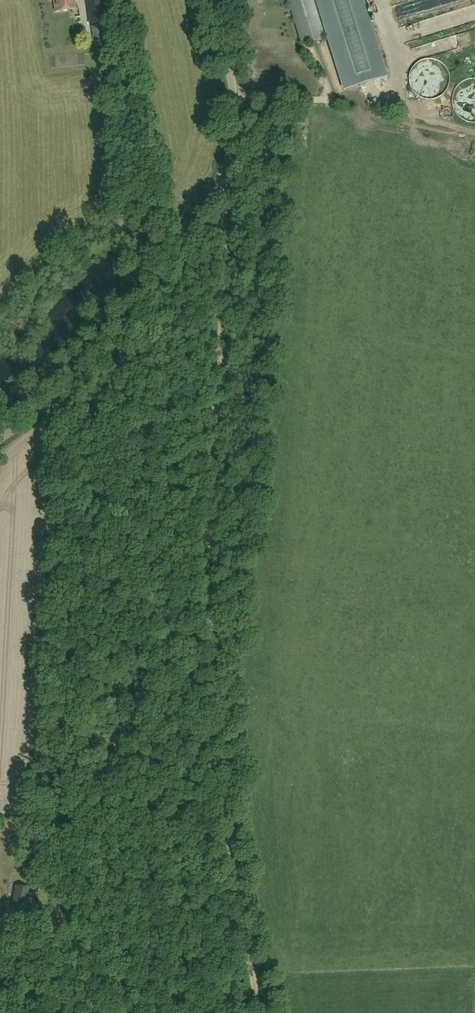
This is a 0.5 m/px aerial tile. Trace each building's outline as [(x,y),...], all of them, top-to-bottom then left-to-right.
[(55,12),(76,9),(75,0),(53,0),(55,12)] [(87,1),(90,25),(105,23),(102,0),(93,0),(87,1)] [(386,77),(362,0),(316,0),(326,32),(323,33),(313,0),(286,0),(302,46),(325,38),(325,37),(328,36),(345,89),(386,77)] [(105,25),(91,27),(93,42),(107,41),(105,25)] [(410,74),(409,79),(410,85),(412,89),(415,94),(419,97),(424,99),(429,100),(434,99),(439,97),(443,94),(447,89),(449,85),(449,79),(449,74),(447,69),(443,65),(439,62),(434,60),(429,59),(424,60),(419,62),(415,65),(412,69),(410,74)] [(452,101),(453,106),(455,112),(458,116),(463,120),(468,122),(474,123),(474,79),(468,79),(463,82),(458,85),(455,90),(453,95),(452,101)] [(12,911),(31,914),(32,906),(25,905),(28,889),(17,886),(12,911)]
